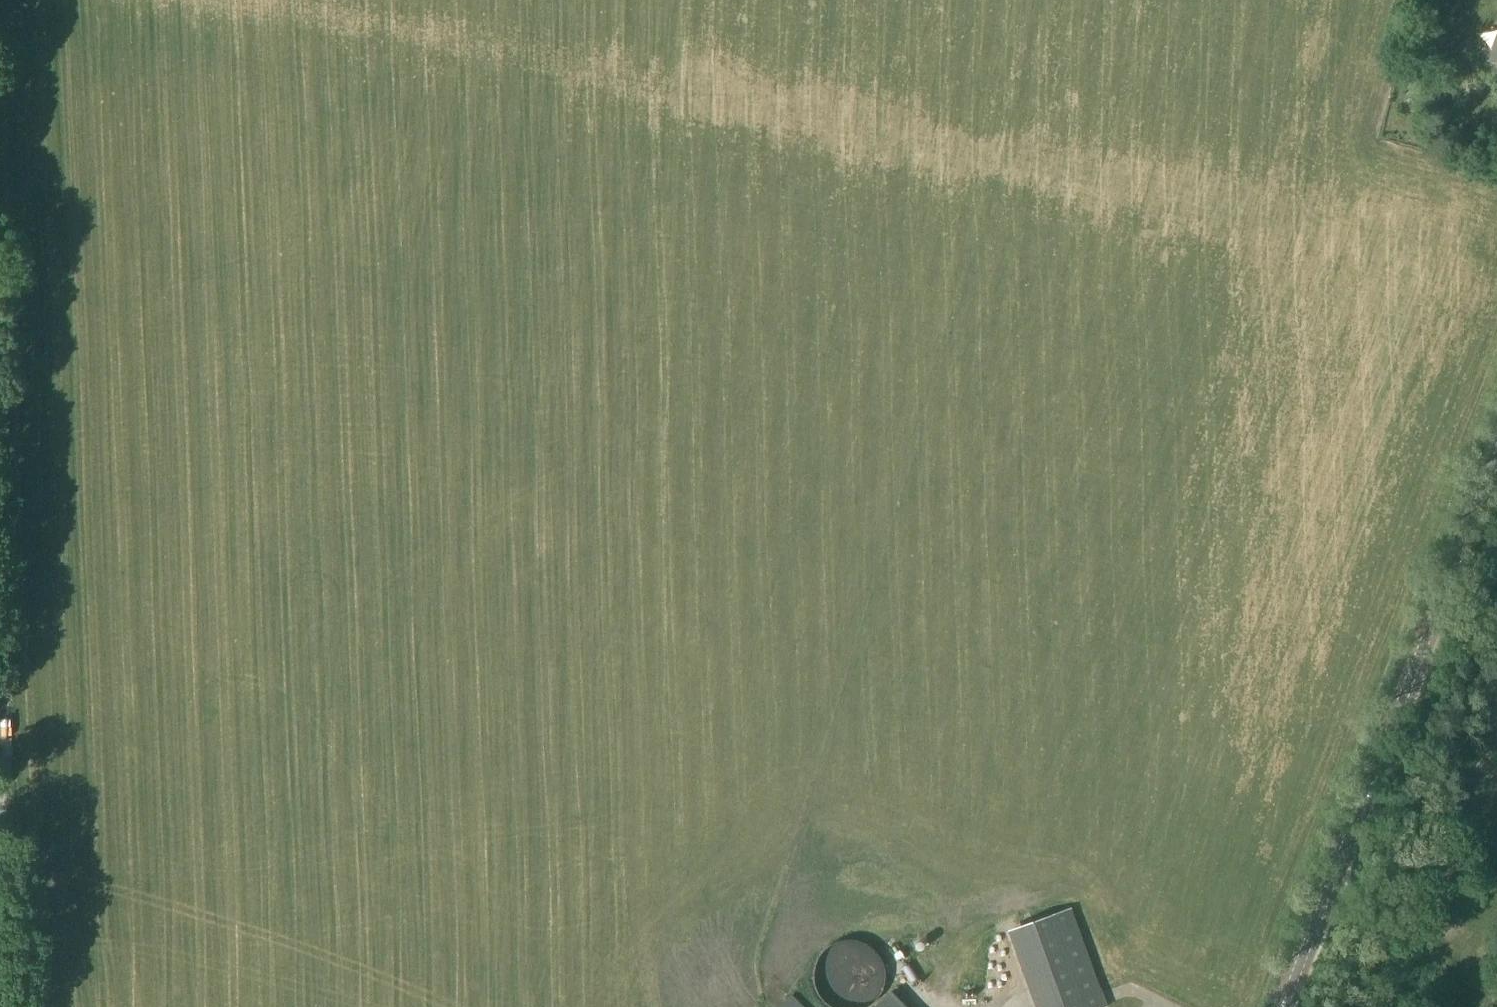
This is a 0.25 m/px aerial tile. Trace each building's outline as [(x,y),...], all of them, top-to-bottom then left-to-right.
[(1070,908),(1006,931),(1033,1006),(1105,1006),(1070,908)] [(869,1006),(873,1002),(877,999),(880,994),(882,989),(883,984),(884,979),(884,974),(884,969),(882,964),(880,959),(877,954),(874,950),(870,947),(865,944),(860,942),(855,941),(850,940),(845,940),(839,941),(834,943),(830,945),(825,948),(821,952),(818,956),(815,961),(813,966),(812,971),(812,976),(812,981),(813,987),(815,991),(818,996),(821,1000),(825,1004),(829,1006),(867,1006),(869,1006)] [(791,995),(779,1006),(803,1006),(791,995)] [(886,995),(874,1006),(899,1006),(886,995)]
